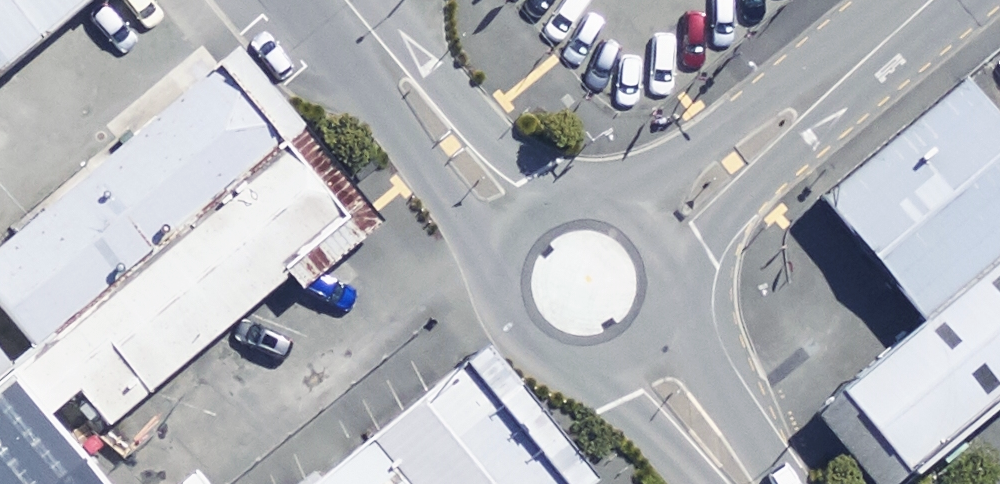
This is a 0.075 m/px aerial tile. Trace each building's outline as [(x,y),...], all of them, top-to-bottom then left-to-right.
[(81,0),(0,0),(0,66),(81,0)] [(7,375),(282,146),(216,67),(0,245),(0,381),(7,375)] [(959,77),(815,197),(920,322),(999,256),(999,126),(959,77)] [(352,226),(282,146),(7,375),(44,421),(79,391),(111,428),(352,226)] [(920,322),(836,389),(905,472),(999,395),(999,256),(920,322)] [(465,355),(307,483),(572,483),(465,355)] [(7,375),(0,381),(0,483),(96,483),(44,421),(7,375)]
